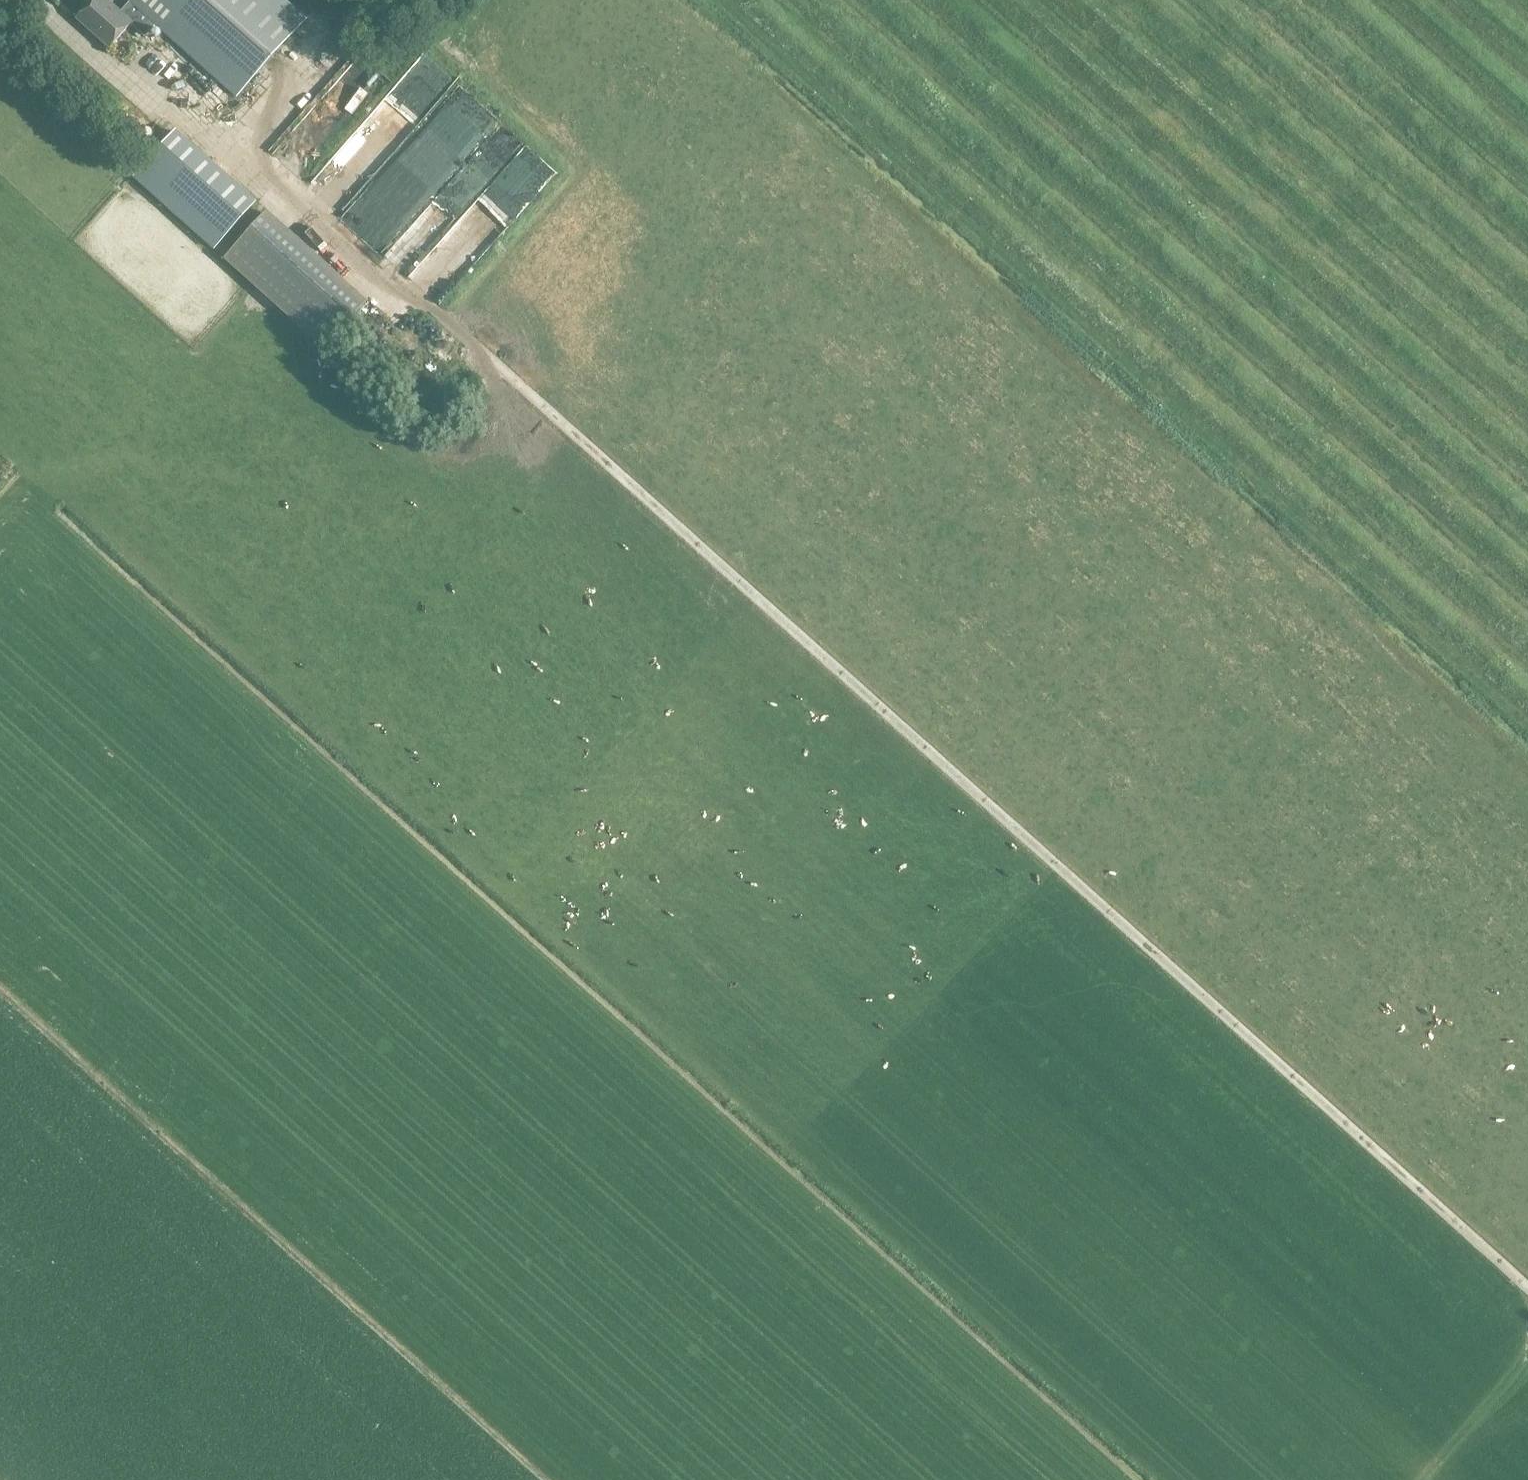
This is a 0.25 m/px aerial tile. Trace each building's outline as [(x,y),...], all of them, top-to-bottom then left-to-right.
[(130,24),(131,24),(132,23),(120,12),(107,0),(93,0),(78,17),(111,46),(130,24)] [(130,0),(120,12),(132,23),(131,24),(145,36),(156,24),(237,96),(307,18),(287,0),(130,0)] [(479,143),(499,124),(469,91),(449,109),(453,113),(452,113),(479,143)] [(386,94),(311,187),(344,213),(419,120),(386,94)] [(520,146),(525,137),(500,123),(495,131),(520,146)] [(177,130),(166,141),(133,178),(214,250),(257,202),(177,130)] [(367,301),(269,212),(226,259),(325,348),(367,301)]
